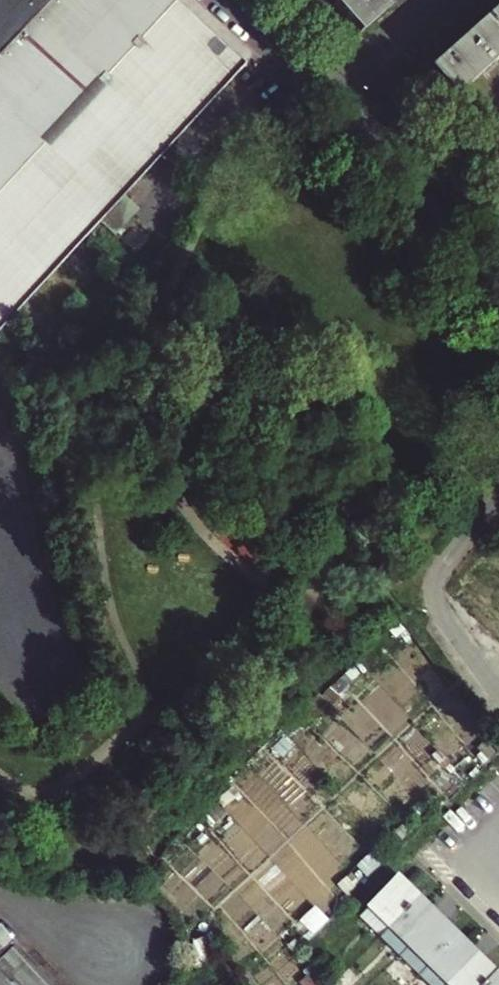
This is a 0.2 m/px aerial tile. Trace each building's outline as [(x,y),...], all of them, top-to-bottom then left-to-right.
[(0,126),(0,325),(244,63),(175,0),(117,0),(0,126)] [(117,0),(48,0),(0,53),(0,126),(117,0)] [(48,0),(0,0),(0,53),(48,0)] [(376,0),(328,0),(359,35),(386,12),(376,0)] [(456,100),(498,61),(498,11),(431,72),(456,100)] [(370,900),(390,919),(415,893),(395,873),(370,900)] [(390,919),(410,939),(436,913),(415,893),(390,919)] [(436,913),(410,939),(430,959),(455,932),(436,913)] [(455,932),(430,959),(450,978),(476,952),(455,932)] [(0,938),(0,984),(46,984),(0,938)] [(450,978),(457,984),(482,984),(495,971),(476,952),(450,978)] [(482,984),(498,984),(498,974),(495,971),(482,984)]
